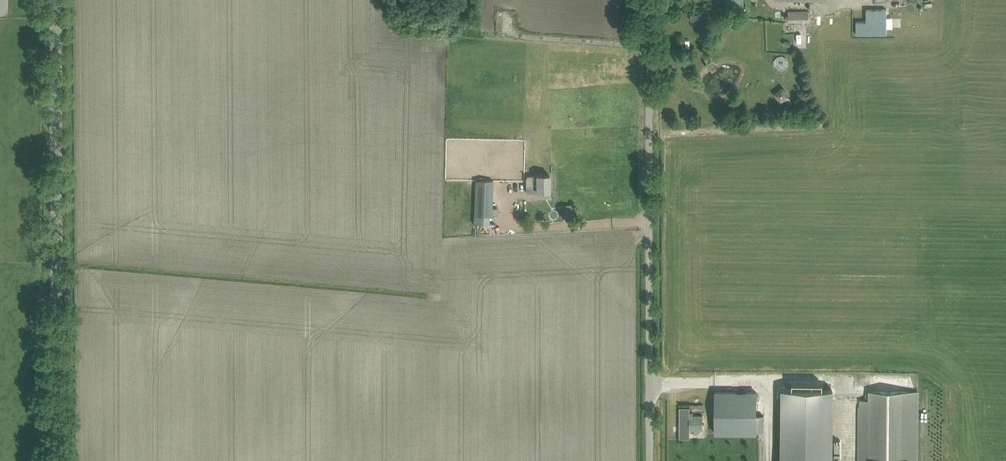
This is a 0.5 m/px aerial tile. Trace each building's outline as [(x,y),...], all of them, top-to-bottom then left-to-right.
[(728,11),(741,11),(741,0),(737,0),(728,0),(728,11)] [(857,20),(857,34),(887,34),(887,9),(886,9),(866,9),(866,20),(857,20)] [(789,12),(789,21),(809,21),(809,17),(809,12),(789,12)] [(780,107),(791,102),(783,87),(772,92),(780,107)] [(537,174),(537,175),(527,175),(526,184),(537,185),(537,190),(550,190),(550,174),(540,174),(537,174)] [(475,215),(492,215),(493,180),(476,179),(475,215)] [(565,205),(566,221),(573,220),(573,204),(565,205)] [(832,389),(823,389),(823,383),(793,383),(793,389),(783,389),(783,460),(832,460),(832,389)] [(860,399),(860,460),(918,460),(918,391),(870,391),(870,400),(860,399)] [(756,433),(756,393),(715,393),(715,433),(756,433)] [(680,403),(680,441),(690,441),(690,431),(703,431),(703,414),(690,414),(689,403),(680,403)]
